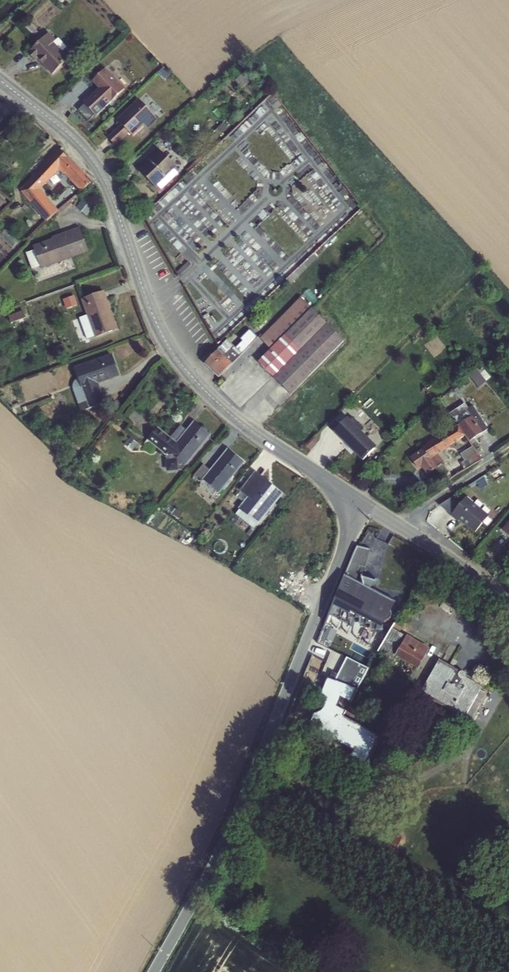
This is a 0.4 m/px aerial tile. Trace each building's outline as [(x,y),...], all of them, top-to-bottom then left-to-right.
[(43,38),(40,34),(32,41),(36,45),(27,53),(35,62),(37,60),(52,75),(69,59),(54,43),(56,41),(48,33),(43,38)] [(77,112),(89,123),(124,89),(105,69),(92,81),(98,88),(83,103),(77,112)] [(121,125),(108,138),(114,145),(128,133),(132,137),(144,126),(147,130),(158,120),(138,100),(117,120),(121,125)] [(19,191),(46,222),(59,211),(40,190),(59,171),(82,192),(93,182),(73,162),(60,151),(64,147),(60,144),(51,154),(53,155),(19,191)] [(137,169),(157,190),(178,170),(158,149),(137,169)] [(41,270),(89,253),(79,227),(51,238),(52,239),(32,247),(34,250),(25,254),(31,271),(40,268),(41,270)] [(95,338),(118,330),(104,291),(81,299),(81,300),(95,338)] [(68,308),(79,303),(76,294),(64,298),(68,308)] [(270,349),(258,362),(291,395),(344,341),(331,328),(337,322),(329,314),(323,320),(300,297),(260,338),(270,349)] [(25,309),(10,314),(12,321),(27,317),(25,309)] [(227,339),(205,364),(219,377),(258,337),(250,330),(240,339),(242,341),(235,348),(227,339)] [(73,368),(90,409),(106,403),(99,384),(120,376),(112,354),(111,354),(73,368)] [(480,386),(493,376),(483,364),(471,374),(480,386)] [(457,425),(472,445),(476,442),(474,439),(488,429),(472,406),(468,408),(464,403),(450,413),(457,425)] [(377,446),(347,418),(334,432),(362,461),(377,446)] [(143,445),(151,451),(155,447),(165,455),(167,472),(178,471),(179,469),(181,471),(211,435),(193,421),(186,430),(180,426),(171,437),(157,428),(143,445)] [(472,445),(457,425),(444,433),(442,432),(427,442),(427,444),(421,448),(422,449),(410,458),(418,469),(421,467),(427,476),(435,471),(445,483),(453,478),(444,466),(449,462),(443,452),(460,440),(466,450),(460,454),(463,460),(460,463),(465,471),(482,460),(472,445)] [(203,465),(193,477),(200,483),(202,480),(220,493),(244,463),(227,449),(209,470),(203,465)] [(283,494),(255,472),(239,491),(247,498),(238,509),(259,525),(283,494)] [(466,496),(450,514),(458,521),(460,519),(475,532),(489,515),(466,496)] [(354,548),(344,576),(325,624),(378,652),(403,608),(356,583),(360,574),(363,574),(375,552),(354,548)] [(422,667),(431,645),(407,635),(397,657),(422,667)] [(459,671),(439,660),(420,694),(464,719),(483,685),(466,675),(464,672),(459,671)]
